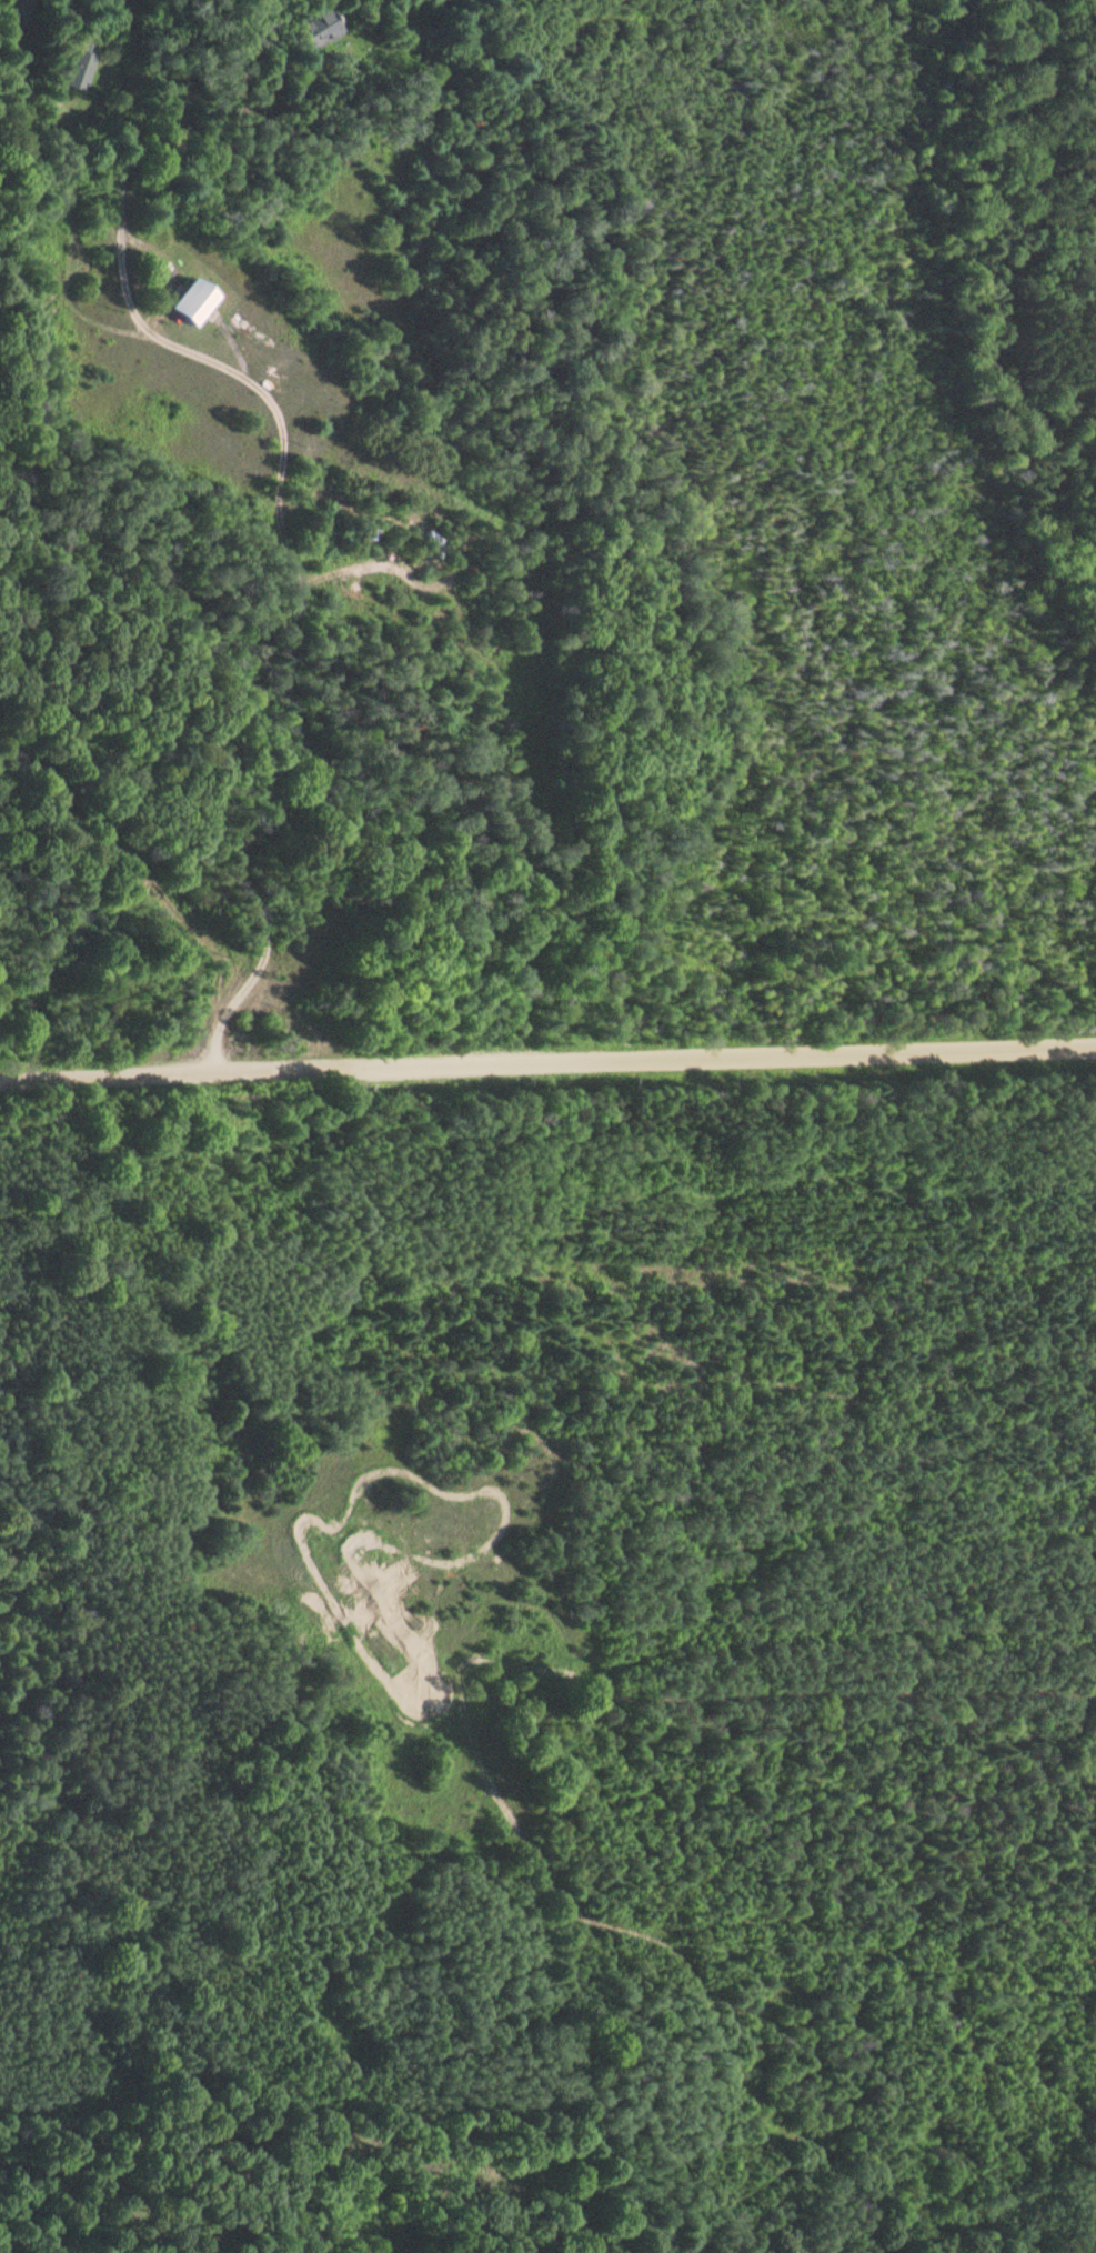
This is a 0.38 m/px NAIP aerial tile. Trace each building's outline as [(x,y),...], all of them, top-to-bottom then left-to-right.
[(318,50),(349,29),(331,3),(300,24),(318,50)] [(64,84),(87,91),(101,46),(78,39),(64,84)] [(218,297),(194,274),(167,303),(191,326),(218,297)]
